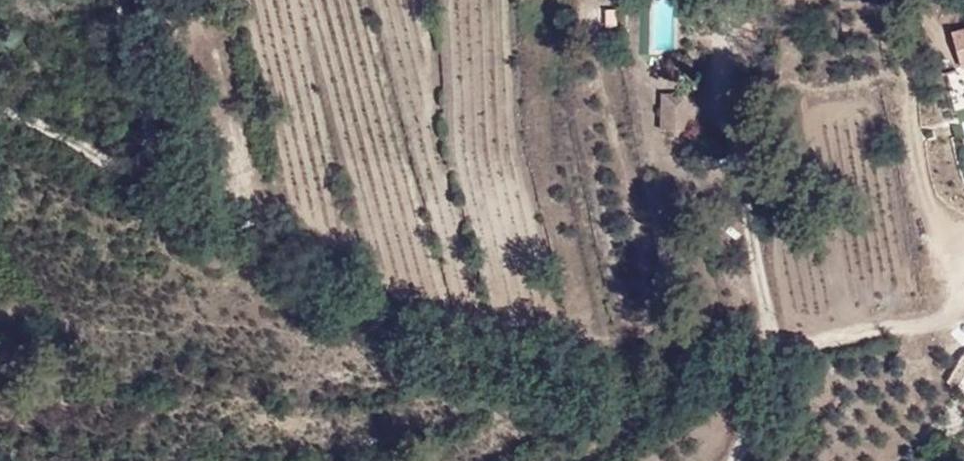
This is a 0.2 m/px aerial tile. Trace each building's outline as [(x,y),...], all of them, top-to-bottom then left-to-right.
[(952,35),(960,64),(963,63),(963,32),(952,35)] [(695,92),(661,91),(660,129),(695,129),(695,92)]
